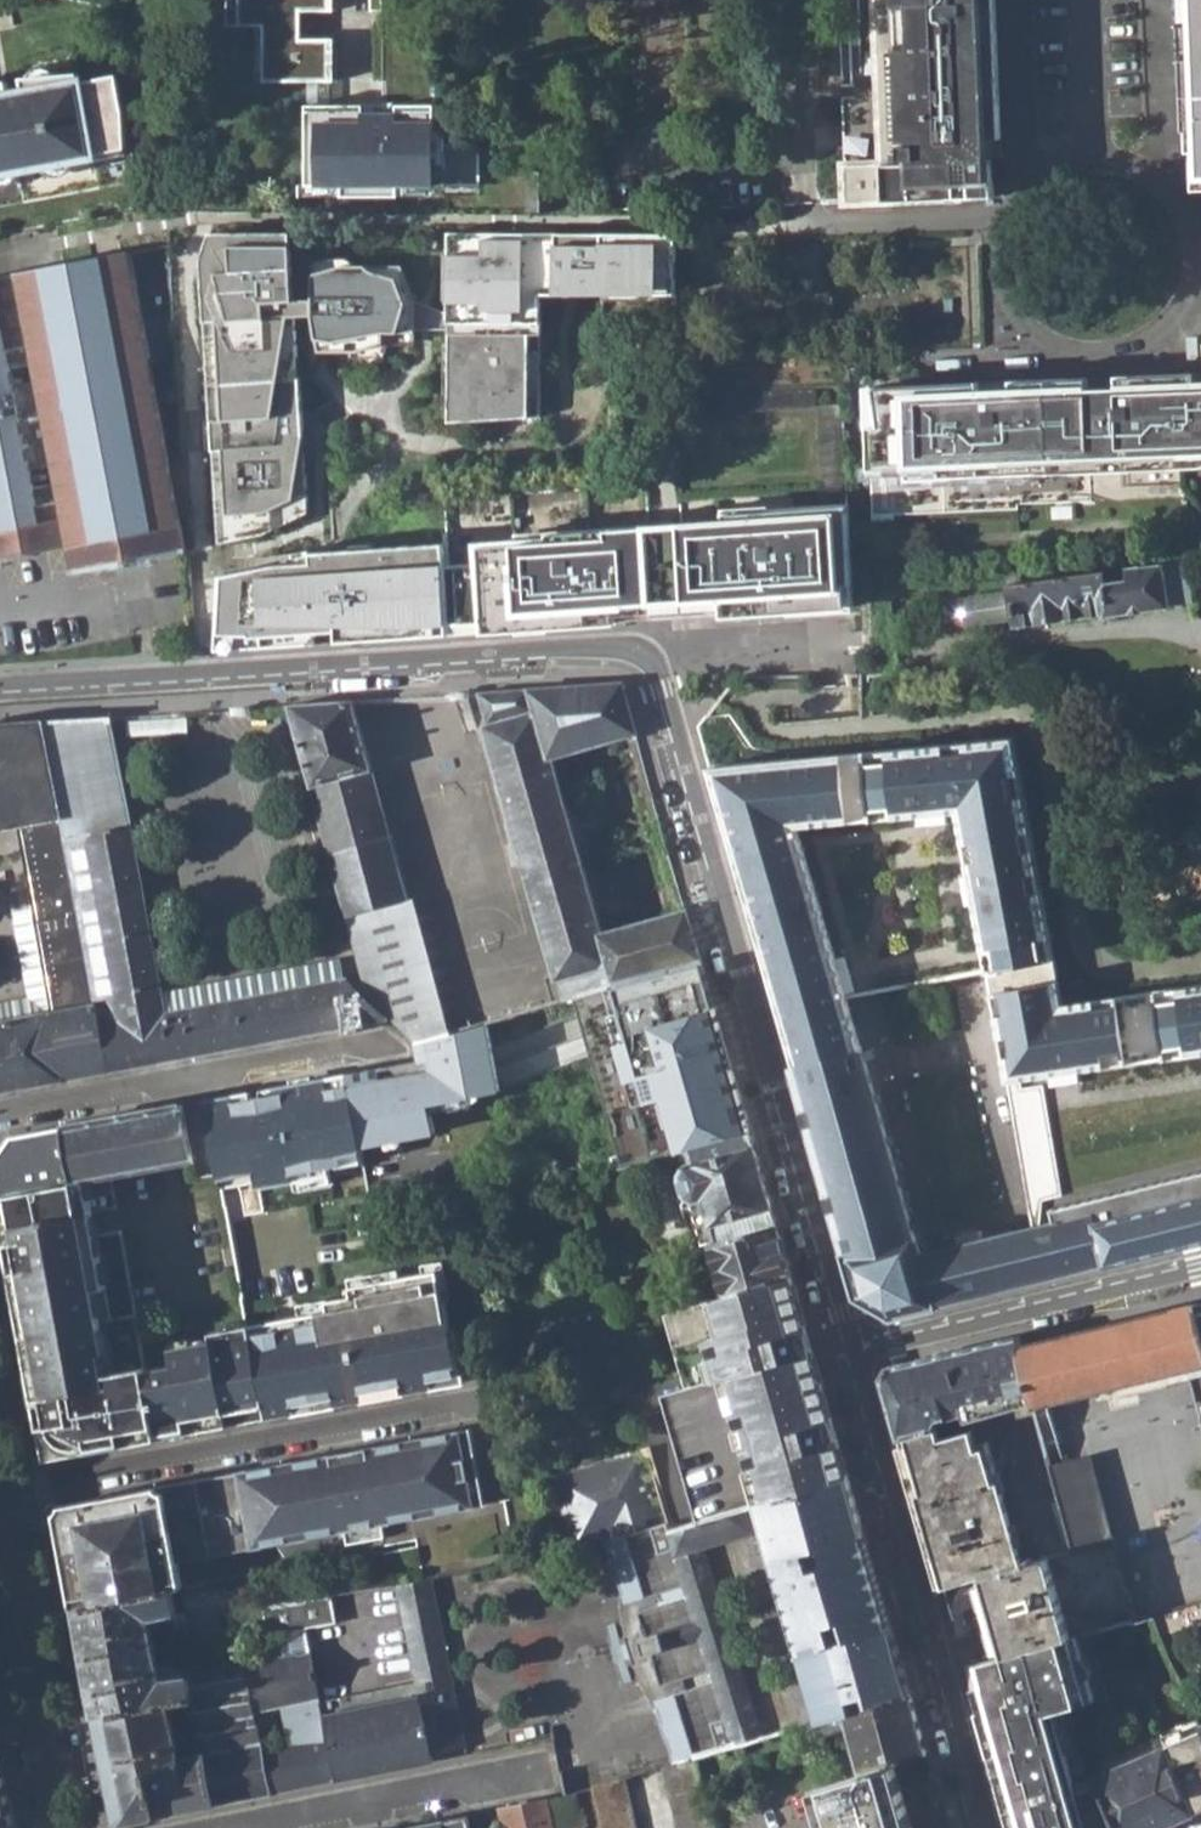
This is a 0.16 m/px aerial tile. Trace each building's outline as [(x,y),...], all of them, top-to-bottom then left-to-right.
[(240,0),(228,0),(228,26),(240,26),(240,0)] [(240,26),(264,26),(264,81),(331,80),(330,40),(300,40),(300,10),(331,10),(331,0),(240,0),(240,26)] [(887,50),(896,50),(897,95),(906,95),(907,143),(893,144),(893,156),(908,157),(908,160),(881,161),(858,162),(858,154),(842,154),(843,202),(991,195),(990,163),(985,163),(985,155),(993,155),(1002,155),(995,0),(875,0),(875,5),(885,5),(887,50)] [(1182,96),(1191,95),(1187,0),(1178,0),(1182,96)] [(1191,95),(1182,96),(1183,130),(1186,129),(1196,129),(1195,185),(1200,185),(1200,176),(1200,0),(1187,0),(1191,95)] [(875,5),(881,161),(908,160),(908,157),(893,156),(893,144),(907,143),(906,95),(897,95),(896,50),(887,50),(885,5),(875,5)] [(142,213),(131,107),(127,109),(121,77),(81,80),(80,72),(25,78),(28,92),(11,95),(8,80),(0,83),(0,238),(142,213)] [(840,97),(840,119),(850,119),(849,96),(840,97)] [(365,105),(307,105),(307,185),(344,185),(344,196),(399,197),(399,185),(432,185),(432,105),(383,105),(383,114),(365,114),(365,105)] [(841,137),(842,154),(858,154),(858,147),(851,148),(850,119),(840,119),(841,137)] [(528,209),(555,211),(556,169),(528,168),(528,209)] [(680,231),(452,229),(451,312),(451,325),(451,420),(506,417),(507,433),(544,431),(544,293),(679,292),(680,231)] [(298,315),(298,297),(293,231),(213,230),(204,254),(223,542),(267,533),(313,509),(298,315)] [(74,550),(76,569),(106,563),(134,558),(186,548),(149,361),(168,357),(146,247),(110,253),(16,271),(72,539),(74,550)] [(315,297),(316,314),(320,351),(375,359),(386,355),(417,348),(418,326),(419,297),(405,263),(369,263),(346,261),(317,271),(315,297)] [(0,274),(0,552),(27,548),(72,539),(16,271),(0,274)] [(316,314),(315,297),(298,297),(298,315),(316,314)] [(451,312),(419,297),(418,326),(451,325),(451,312)] [(873,526),(894,526),(894,520),(1017,516),(1017,510),(1180,503),(1178,459),(1200,458),(1200,382),(1186,382),(1186,374),(1114,377),(1115,387),(1085,388),(1084,378),(1010,380),(1010,391),(979,392),(978,381),(868,385),(873,526)] [(1114,377),(1084,378),(1085,388),(1115,387),(1114,377)] [(1010,380),(978,381),(979,392),(1010,391),(1010,380)] [(507,541),(477,543),(478,560),(443,562),(449,620),(483,618),(483,630),(612,622),(612,614),(627,612),(626,605),(707,600),(707,607),(722,606),(723,615),(849,606),(846,505),(751,511),(751,519),(545,530),(545,538),(507,541)] [(1051,514),(1052,525),(1070,525),(1070,514),(1051,514)] [(545,530),(506,533),(507,541),(545,538),(545,530)] [(234,646),(449,632),(441,542),(314,547),(314,560),(226,572),(222,646),(234,646)] [(965,625),(967,625),(1014,618),(1016,625),(1103,611),(1104,615),(1193,600),(1187,558),(1021,581),(1009,582),(1010,589),(963,596),(957,597),(956,598),(955,599),(954,600),(954,601),(953,603),(952,604),(952,606),(952,607),(951,608),(951,610),(951,611),(951,612),(952,614),(952,615),(952,616),(953,618),(954,619),(954,620),(955,620),(956,621),(957,622),(958,623),(960,623),(961,624),(962,624),(963,624),(964,625),(965,625)] [(483,618),(449,620),(451,632),(483,630),(483,618)] [(621,681),(530,687),(550,755),(636,732),(621,681)] [(567,998),(583,994),(617,985),(602,930),(550,755),(530,687),(479,691),(490,723),(484,724),(557,979),(560,978),(567,998)] [(343,917),(348,916),(412,898),(396,833),(390,835),(353,700),(290,705),(331,850),(327,851),(343,917)] [(129,823),(109,716),(42,721),(61,815),(65,835),(129,823)] [(17,824),(61,815),(42,721),(0,724),(0,827),(17,824)] [(1013,735),(866,749),(873,817),(915,813),(930,811),(944,810),(956,809),(964,851),(971,888),(974,902),(982,946),(984,957),(986,966),(986,967),(1055,956),(1013,735)] [(866,749),(841,751),(848,819),(873,817),(866,749)] [(787,1039),(794,1063),(865,1048),(859,1023),(851,993),(846,994),(846,992),(843,984),(839,969),(833,950),(796,824),(848,819),(841,751),(710,764),(722,808),(734,849),(755,927),(778,1007),(787,1039)] [(982,946),(974,902),(971,888),(964,851),(956,809),(964,851),(948,854),(944,810),(930,811),(915,813),(873,817),(848,819),(796,824),(833,950),(839,969),(843,984),(846,992),(846,994),(851,993),(864,991),(881,987),(953,974),(970,970),(972,970),(986,967),(986,966),(984,957),(982,946)] [(17,824),(51,1011),(97,1002),(65,835),(61,815),(17,824)] [(129,823),(65,835),(97,1002),(110,1069),(385,1016),(357,987),(349,978),(340,979),(166,1012),(163,992),(129,823)] [(686,907),(679,884),(672,886),(678,909),(686,907)] [(364,978),(357,987),(385,1016),(409,1041),(447,1031),(412,898),(348,916),(364,978)] [(678,909),(602,930),(617,985),(668,970),(702,961),(686,907),(678,909)] [(1055,956),(992,966),(995,988),(1059,978),(1055,956)] [(336,959),(163,992),(166,1012),(340,979),(336,959)] [(620,1165),(673,1152),(649,1065),(664,1061),(654,1024),(715,1007),(702,964),(576,1000),(620,1165)] [(1059,978),(995,988),(996,993),(1010,1077),(1019,1076),(1050,1072),(1078,1068),(1127,1061),(1116,992),(1063,1001),(1059,978)] [(1157,987),(1167,1055),(1194,1051),(1200,1050),(1200,981),(1157,987)] [(1157,987),(1116,992),(1127,1061),(1167,1055),(1157,987)] [(446,1018),(450,1030),(551,1003),(553,1003),(549,991),(446,1018)] [(110,1069),(97,1002),(51,1011),(0,1020),(0,1090),(110,1069)] [(688,1148),(750,1132),(715,1007),(654,1024),(664,1061),(649,1065),(673,1152),(688,1148)] [(1034,1225),(983,1238),(981,1229),(970,1231),(958,1234),(960,1243),(921,1252),(916,1233),(914,1234),(865,1048),(794,1063),(847,1252),(844,1252),(857,1294),(892,1314),(1107,1260),(1097,1216),(1095,1210),(1059,1219),(1034,1225)] [(1127,1061),(1078,1068),(1050,1072),(1019,1076),(1010,1077),(1019,1132),(1023,1155),(1026,1177),(1027,1181),(1034,1225),(1059,1219),(1055,1202),(1200,1166),(1200,1152),(1061,1185),(1059,1173),(1046,1102),(1200,1080),(1200,1050),(1194,1051),(1167,1055),(1127,1061)] [(326,1084),(208,1106),(216,1147),(219,1167),(221,1177),(236,1174),(238,1184),(256,1180),(257,1188),(330,1175),(329,1168),(346,1165),(344,1157),(362,1152),(348,1073),(325,1077),(326,1084)] [(325,1077),(207,1099),(208,1106),(326,1084),(325,1077)] [(191,1157),(190,1151),(181,1102),(11,1136),(0,1154),(0,1193),(191,1157)] [(703,1197),(715,1241),(776,1224),(750,1132),(688,1148),(692,1159),(683,1162),(685,1168),(681,1171),(686,1194),(697,1200),(703,1197)] [(362,1152),(344,1157),(346,1165),(364,1162),(362,1152)] [(236,1174),(221,1177),(223,1187),(238,1184),(236,1174)] [(34,1398),(43,1397),(48,1424),(39,1427),(45,1460),(263,1418),(249,1337),(248,1327),(247,1324),(209,1331),(211,1341),(170,1348),(173,1364),(146,1369),(136,1312),(111,1316),(101,1318),(94,1287),(105,1284),(105,1283),(99,1251),(88,1253),(85,1235),(96,1232),(92,1209),(85,1177),(0,1193),(0,1195),(1,1195),(7,1226),(7,1227),(10,1242),(15,1241),(18,1258),(20,1269),(10,1270),(16,1300),(34,1398)] [(712,1242),(727,1291),(789,1272),(776,1224),(715,1241),(712,1242)] [(20,1269),(18,1258),(8,1260),(10,1270),(20,1269)] [(355,1297),(321,1303),(323,1313),(275,1322),(276,1332),(249,1337),(263,1418),(299,1411),(297,1405),(328,1398),(329,1403),(367,1395),(366,1391),(398,1384),(400,1390),(437,1382),(436,1378),(455,1375),(440,1299),(437,1300),(432,1272),(353,1287),(355,1297)] [(674,1440),(697,1521),(757,1503),(847,1476),(830,1417),(825,1400),(801,1313),(789,1272),(727,1291),(674,1306),(660,1310),(684,1388),(661,1395),(674,1440)] [(1173,1308),(1022,1346),(1036,1399),(1200,1359),(1200,1301),(1173,1308)] [(275,1322),(248,1327),(249,1337),(276,1332),(275,1322)] [(970,1417),(1036,1399),(1022,1346),(1019,1333),(887,1365),(882,1378),(899,1439),(941,1427),(943,1438),(973,1429),(970,1417)] [(34,1398),(36,1410),(45,1408),(43,1397),(34,1398)] [(299,1411),(330,1406),(329,1403),(328,1398),(297,1405),(299,1411)] [(973,1429),(943,1438),(941,1427),(899,1439),(943,1592),(981,1582),(1003,1657),(1075,1636),(1076,1639),(1135,1623),(1111,1538),(1074,1549),(1052,1465),(1036,1399),(970,1417),(973,1429)] [(381,1523),(484,1504),(470,1427),(235,1472),(251,1548),(343,1531),(345,1544),(384,1537),(381,1523)] [(704,1545),(765,1528),(757,1503),(697,1521),(671,1529),(645,1448),(551,1472),(569,1537),(571,1536),(588,1544),(589,1546),(606,1540),(624,1603),(631,1600),(643,1638),(636,1639),(640,1655),(647,1653),(661,1699),(653,1700),(671,1764),(696,1756),(761,1737),(757,1724),(729,1732),(677,1553),(704,1545)] [(1052,1465),(1074,1549),(1111,1538),(1089,1457),(1052,1465)] [(199,1479),(146,1489),(140,1496),(92,1506),(88,1509),(82,1515),(79,1519),(73,1526),(70,1529),(68,1532),(66,1535),(65,1537),(65,1540),(64,1544),(64,1547),(65,1550),(66,1554),(67,1556),(63,1557),(69,1586),(73,1585),(77,1599),(72,1600),(73,1607),(172,1589),(181,1587),(177,1564),(251,1548),(235,1472),(223,1474),(224,1477),(220,1482),(215,1483),(217,1489),(201,1492),(199,1479)] [(201,1492),(217,1489),(215,1483),(220,1482),(224,1477),(223,1474),(199,1479),(201,1492)] [(757,1503),(765,1528),(778,1573),(867,1547),(847,1476),(757,1503)] [(73,1526),(79,1519),(82,1515),(88,1509),(92,1506),(140,1496),(146,1489),(53,1505),(63,1557),(67,1556),(66,1554),(65,1550),(64,1547),(64,1544),(65,1540),(65,1537),(66,1535),(68,1532),(70,1529),(73,1526)] [(757,1724),(704,1545),(677,1553),(729,1732),(757,1724)] [(867,1547),(778,1573),(798,1647),(888,1621),(867,1547)] [(431,1576),(394,1582),(397,1598),(434,1592),(431,1576)] [(77,1599),(73,1585),(69,1586),(72,1600),(77,1599)] [(73,1607),(93,1716),(191,1698),(187,1675),(185,1675),(160,1679),(148,1619),(176,1612),(172,1589),(73,1607)] [(434,1592),(397,1598),(413,1682),(447,1675),(434,1592)] [(305,1631),(335,1625),(327,1594),(261,1606),(261,1607),(264,1622),(268,1637),(287,1634),(305,1631)] [(247,1609),(249,1623),(264,1622),(261,1607),(247,1609)] [(909,1694),(888,1621),(798,1647),(814,1702),(819,1719),(909,1694)] [(272,1660),(245,1665),(254,1711),(279,1706),(287,1744),(262,1750),(270,1792),(334,1780),(332,1772),(321,1712),(319,1700),(308,1649),(290,1652),(287,1634),(268,1637),(269,1645),(272,1660)] [(1010,1827),(1160,1827),(1200,1810),(1200,1731),(1091,1774),(1095,1783),(1075,1792),(1072,1781),(1053,1716),(1056,1711),(1091,1703),(1072,1640),(1076,1639),(1075,1636),(1003,1657),(978,1664),(983,1688),(971,1691),(1010,1827)] [(182,1661),(185,1675),(187,1675),(245,1665),(272,1660),(269,1645),(182,1661)] [(983,1688),(978,1664),(965,1668),(971,1691),(983,1688)] [(262,1750),(254,1711),(245,1665),(187,1675),(191,1698),(212,1804),(270,1792),(262,1750)] [(447,1675),(413,1682),(415,1694),(321,1712),(332,1772),(430,1752),(461,1746),(447,1675)] [(413,1682),(319,1700),(321,1712),(415,1694),(413,1682)] [(927,1754),(909,1694),(819,1719),(810,1721),(815,1738),(850,1729),(860,1772),(895,1763),(927,1754)] [(212,1804),(191,1698),(93,1716),(112,1825),(212,1804)] [(430,1752),(332,1772),(334,1780),(432,1761),(430,1752)] [(0,1754),(0,1827),(14,1827),(0,1754)] [(696,1756),(671,1764),(662,1766),(678,1827),(714,1827),(696,1756)] [(895,1763),(860,1772),(823,1783),(817,1784),(829,1827),(914,1827),(895,1763)] [(1091,1774),(1072,1781),(1075,1792),(1095,1783),(1091,1774)] [(602,1827),(637,1827),(625,1777),(591,1787),(602,1827)] [(548,1798),(555,1827),(586,1827),(577,1792),(565,1795),(548,1798)] [(504,1827),(555,1827),(548,1798),(499,1808),(504,1827)] [(400,1827),(472,1827),(468,1815),(400,1827)]
